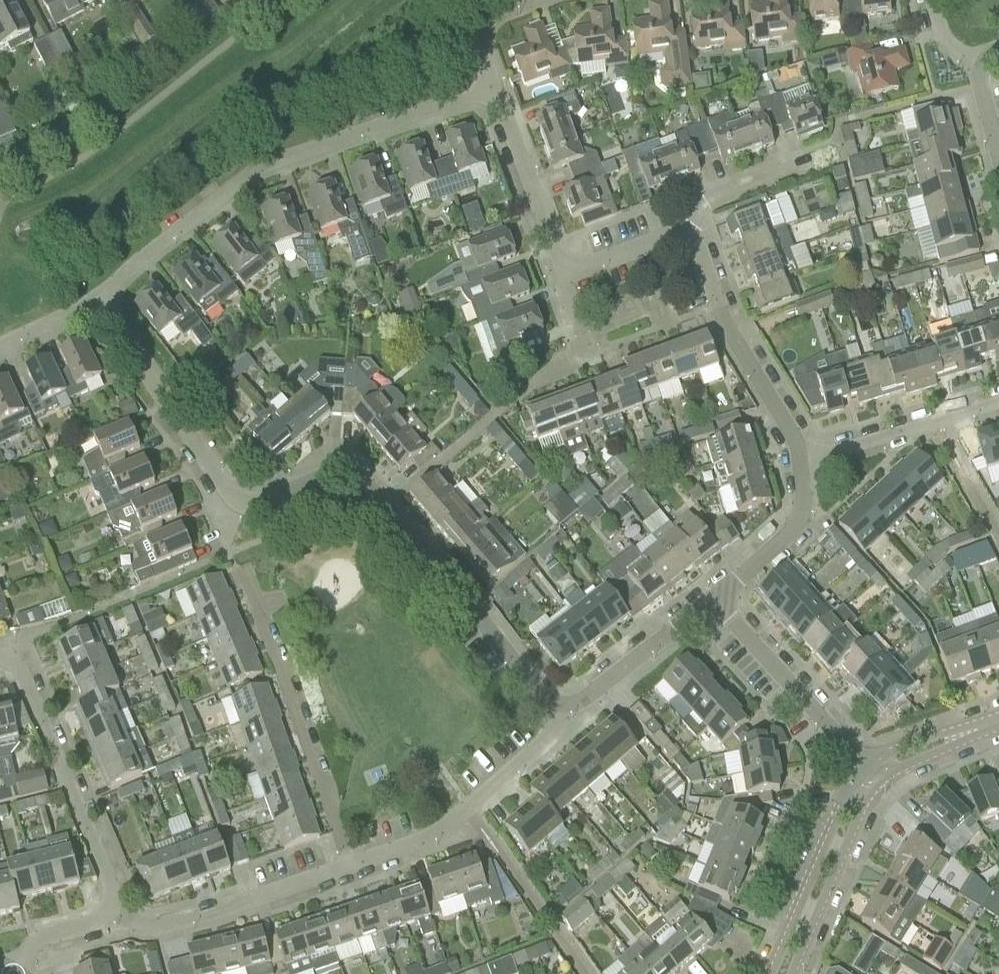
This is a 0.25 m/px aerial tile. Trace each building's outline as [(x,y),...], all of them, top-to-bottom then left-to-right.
[(95,0),(46,0),(42,2),(56,28),(85,13),(83,9),(96,1),(95,0)] [(690,15),(695,51),(723,47),(732,46),(733,52),(745,51),(742,25),(730,26),(726,0),(708,0),(710,13),(690,15)] [(788,18),(786,0),(768,0),(768,5),(745,8),(750,43),(789,38),(790,44),(803,42),(800,17),(788,18)] [(837,4),(836,0),(808,0),(811,25),(837,21),(839,35),(853,33),(849,3),(837,4)] [(891,14),(889,0),(860,0),(861,1),(849,3),(853,33),(865,31),(863,18),(871,16),(891,14)] [(683,33),(671,34),(667,3),(649,5),(651,21),(628,24),(633,60),(665,56),(666,65),(659,74),(660,88),(671,93),(691,91),(683,33)] [(155,65),(167,57),(137,8),(123,17),(155,65)] [(25,26),(16,9),(4,15),(3,12),(0,13),(0,52),(8,47),(11,53),(33,41),(25,26)] [(624,41),(612,42),(608,11),(590,13),(592,29),(573,31),(578,66),(627,60),(624,41)] [(563,51),(552,55),(541,25),(524,31),(530,46),(511,53),(524,86),(542,79),(570,68),(563,51)] [(65,71),(77,64),(61,33),(48,39),(61,64),(65,71)] [(47,71),(61,64),(48,39),(34,47),(47,71)] [(904,50),(873,58),(870,47),(846,53),(849,66),(855,64),(864,99),(898,90),(893,71),(908,68),(904,50)] [(817,74),(821,68),(819,61),(806,65),(809,76),(817,74)] [(627,67),(615,68),(617,78),(628,77),(627,67)] [(578,116),(580,111),(573,92),(545,103),(549,114),(536,119),(545,145),(574,134),(568,119),(578,116)] [(812,99),(786,108),(781,95),(769,99),(780,128),(783,135),(794,131),(796,137),(806,133),(806,134),(809,137),(822,131),(823,128),(812,99)] [(87,113),(95,109),(89,97),(81,102),(87,113)] [(734,118),(737,126),(748,155),(774,145),(769,132),(780,128),(769,99),(747,108),(748,113),(734,118)] [(15,133),(1,105),(0,106),(0,147),(17,139),(14,134),(15,133)] [(944,107),(934,110),(933,106),(911,111),(917,132),(905,135),(908,147),(961,133),(956,111),(946,113),(944,107)] [(687,118),(689,109),(680,108),(678,117),(687,118)] [(737,126),(734,118),(732,113),(706,123),(696,126),(695,127),(706,155),(717,151),(722,164),(748,155),(737,126)] [(851,134),(860,132),(858,125),(840,130),(848,162),(857,160),(851,134)] [(695,159),(706,155),(695,127),(684,131),(685,133),(673,137),(678,148),(663,154),(674,182),(700,172),(695,159)] [(469,173),(486,167),(472,129),(446,138),(455,164),(443,168),(453,195),(474,188),(469,173)] [(956,135),(962,133),(961,133),(908,147),(920,144),(925,164),(913,167),(914,167),(961,155),(956,135)] [(596,155),(579,149),(574,134),(545,145),(555,170),(568,166),(572,177),(601,166),(596,155)] [(443,168),(432,171),(423,146),(396,155),(409,193),(417,191),(417,192),(427,189),(431,203),(453,195),(443,168)] [(663,154),(649,159),(645,147),(634,151),(633,149),(621,154),(623,158),(631,180),(632,182),(643,178),(648,191),(674,182),(663,154)] [(853,183),(884,175),(879,154),(857,160),(848,162),(853,183)] [(954,157),(961,155),(914,167),(919,188),(955,179),(951,165),(955,164),(954,157)] [(398,183),(386,187),(377,161),(350,170),(364,209),(371,207),(371,208),(381,205),(386,219),(408,212),(398,183)] [(611,162),(601,166),(605,178),(614,175),(615,174),(611,162)] [(576,188),(563,193),(573,219),(580,216),(584,228),(617,216),(612,203),(601,207),(592,183),(604,179),(605,178),(601,166),(572,177),(576,188)] [(834,183),(846,180),(843,168),(831,171),(834,183)] [(919,188),(904,192),(907,203),(922,199),(924,209),(964,199),(963,192),(959,193),(955,179),(919,188)] [(354,206),(343,210),(334,184),(307,194),(321,233),(327,230),(328,232),(338,229),(342,242),(346,240),(354,265),(372,259),(354,206)] [(858,204),(868,201),(864,185),(853,187),(858,204)] [(836,208),(853,204),(850,194),(832,198),(835,209),(836,208)] [(739,218),(726,223),(732,238),(738,236),(741,244),(766,234),(775,231),(786,227),(798,222),(789,200),(778,204),(769,207),(769,206),(766,198),(765,197),(735,208),(739,218)] [(968,204),(966,204),(964,199),(924,209),(930,230),(972,219),(968,204)] [(308,222),(297,226),(288,200),(261,209),(275,248),(291,242),(297,259),(305,257),(308,265),(306,266),(313,287),(329,281),(308,222)] [(863,221),(873,219),(868,201),(858,204),(863,221)] [(838,219),(855,214),(853,204),(836,208),(835,209),(838,219)] [(481,216),(466,221),(470,233),(485,228),(481,216)] [(974,235),(976,234),(972,219),(930,230),(939,263),(978,253),(974,235)] [(233,228),(211,245),(224,261),(236,277),(242,285),(256,274),(274,260),(272,258),(260,242),(250,249),(247,245),(233,228)] [(870,239),(872,239),(869,228),(859,230),(864,247),(864,248),(872,245),(870,239)] [(854,250),(864,247),(859,230),(849,233),(854,253),(855,253),(854,250)] [(453,267),(427,286),(432,299),(453,291),(454,293),(494,278),(490,267),(515,257),(506,231),(487,238),(467,245),(470,252),(469,252),(471,260),(453,267)] [(743,251),(737,253),(743,268),(783,254),(775,231),(766,234),(741,244),(743,251)] [(783,254),(743,268),(748,283),(755,281),(757,289),(783,279),(783,278),(796,274),(813,268),(805,246),(794,250),(783,254)] [(855,253),(854,253),(860,277),(870,273),(871,274),(864,248),(864,247),(854,250),(855,253)] [(388,250),(373,255),(378,267),(392,261),(388,250)] [(195,257),(173,275),(185,290),(198,307),(211,296),(219,306),(220,307),(238,293),(234,287),(222,271),(212,279),(203,267),(195,257)] [(961,276),(984,270),(981,258),(958,264),(961,276)] [(948,279),(961,276),(958,264),(945,267),(948,279)] [(504,304),(529,295),(520,268),(494,278),(454,293),(460,291),(461,293),(463,298),(467,302),(470,306),(478,326),(495,320),(508,315),(504,304)] [(914,286),(931,282),(928,272),(911,276),(914,286)] [(875,290),(871,274),(870,273),(860,277),(866,293),(875,290)] [(898,290),(914,286),(911,276),(895,280),(898,290)] [(760,296),(754,298),(759,314),(778,307),(792,302),(783,279),(757,289),(760,296)] [(157,287),(135,304),(160,336),(173,326),(183,338),(191,332),(204,349),(214,341),(196,317),(183,301),(173,308),(171,305),(157,287)] [(409,323),(424,317),(412,288),(397,294),(409,323)] [(822,311),(833,307),(828,293),(817,298),(821,311),(822,311)] [(822,311),(821,311),(817,298),(795,306),(800,319),(822,311)] [(518,342),(543,332),(533,306),(508,315),(495,320),(478,326),(479,327),(486,325),(501,364),(523,356),(518,342)] [(987,323),(984,312),(973,315),(987,359),(994,357),(996,363),(998,362),(998,319),(987,323)] [(979,361),(987,359),(973,315),(952,321),(956,332),(954,333),(965,372),(981,368),(979,361)] [(949,318),(926,325),(934,351),(942,378),(949,375),(950,377),(965,372),(954,333),(949,318)] [(718,367),(719,367),(706,332),(685,340),(698,374),(703,388),(723,380),(718,367)] [(452,337),(443,345),(449,353),(459,345),(452,337)] [(678,382),(698,374),(685,340),(665,347),(678,382)] [(101,377),(97,368),(85,342),(60,354),(69,372),(59,377),(50,359),(69,400),(86,392),(83,385),(101,377)] [(896,392),(888,365),(882,344),(871,348),(873,357),(862,361),(874,400),(889,396),(888,394),(896,392)] [(893,349),(885,352),(882,344),(888,365),(896,392),(903,389),(905,396),(921,391),(909,352),(895,356),(893,349)] [(657,390),(678,382),(665,347),(645,355),(657,390)] [(934,351),(926,353),(925,347),(909,352),(921,391),(936,386),(934,380),(942,378),(934,351)] [(862,361),(849,365),(846,353),(835,356),(849,401),(856,399),(858,405),(874,400),(862,361)] [(637,397),(638,397),(657,390),(645,355),(624,362),(637,397)] [(823,355),(792,372),(795,382),(794,382),(794,383),(811,411),(825,407),(827,415),(843,410),(841,403),(849,401),(835,356),(824,359),(823,355)] [(236,380),(255,365),(248,356),(229,372),(236,380)] [(69,400),(50,359),(26,370),(35,389),(23,394),(34,416),(52,408),(50,402),(66,395),(69,400)] [(638,397),(637,397),(624,362),(627,370),(620,372),(622,376),(608,381),(621,416),(642,408),(638,397)] [(456,393),(465,385),(450,367),(440,374),(456,393)] [(344,390),(341,416),(353,417),(369,436),(395,414),(394,413),(405,404),(403,402),(404,401),(402,398),(399,395),(396,393),(392,391),(388,391),(383,391),(380,393),(372,385),(370,385),(369,383),(356,369),(355,368),(345,368),(345,377),(344,390)] [(197,388),(207,381),(200,371),(190,378),(197,388)] [(308,390),(289,406),(311,431),(330,415),(341,416),(344,390),(345,377),(317,375),(317,382),(308,390)] [(16,397),(7,379),(0,382),(0,446),(19,438),(20,430),(18,425),(30,419),(27,412),(24,413),(16,397)] [(601,423),(621,416),(608,381),(595,386),(593,382),(587,385),(601,423)] [(474,407),(480,402),(465,385),(456,393),(471,410),(474,407)] [(603,429),(601,423),(587,385),(566,392),(583,437),(603,429)] [(566,392),(546,400),(559,434),(563,444),(564,447),(568,459),(588,451),(583,437),(566,392)] [(123,421),(138,414),(132,400),(117,406),(123,421)] [(538,442),(559,434),(546,400),(525,407),(528,415),(519,418),(524,433),(534,430),(538,442)] [(474,407),(474,414),(479,420),(488,412),(480,402),(474,407)] [(293,447),(265,414),(258,406),(250,413),(257,421),(247,430),(248,430),(238,438),(260,464),(269,456),(274,463),(293,447)] [(293,447),(311,431),(289,406),(277,416),(271,409),(265,414),(293,447)] [(514,425),(519,421),(510,411),(499,421),(525,451),(531,446),(514,425)] [(411,414),(402,422),(395,414),(369,436),(384,454),(419,424),(411,414)] [(719,432),(741,426),(737,414),(715,420),(719,432)] [(98,450),(81,461),(90,482),(102,477),(123,468),(118,457),(124,455),(127,453),(139,448),(129,423),(111,431),(93,439),(98,450)] [(416,439),(425,431),(419,424),(384,454),(400,473),(412,462),(420,471),(439,454),(431,445),(425,450),(416,439)] [(510,443),(507,439),(494,424),(486,431),(502,450),(510,443)] [(698,439),(715,434),(712,424),(695,429),(698,439)] [(682,444),(698,439),(695,429),(679,434),(682,444)] [(654,441),(650,430),(642,433),(646,444),(636,447),(640,457),(657,452),(654,441)] [(715,440),(706,443),(714,468),(756,455),(748,430),(715,440)] [(998,468),(998,437),(997,431),(976,437),(987,471),(998,468)] [(657,452),(673,446),(670,436),(654,441),(657,452)] [(517,468),(526,461),(510,443),(502,450),(517,468)] [(624,472),(633,466),(622,452),(613,459),(624,472)] [(923,499),(942,481),(917,453),(898,471),(923,499)] [(730,489),(763,479),(756,455),(714,468),(720,491),(730,488),(730,489)] [(90,482),(89,483),(94,494),(99,496),(107,517),(117,513),(139,503),(134,492),(139,490),(142,489),(154,484),(144,459),(125,467),(123,468),(102,477),(90,482)] [(624,472),(613,459),(605,465),(616,479),(624,472)] [(530,483),(538,476),(526,461),(517,468),(530,483)] [(683,481),(695,473),(688,463),(676,471),(683,481)] [(903,517),(923,499),(898,471),(878,489),(903,517)] [(452,493),(436,475),(436,474),(410,496),(426,515),(452,493)] [(621,497),(633,486),(626,478),(613,489),(620,497),(621,497)] [(737,514),(771,504),(763,479),(730,489),(737,514)] [(590,502),(598,495),(586,481),(578,487),(579,489),(590,502)] [(552,502),(563,493),(555,483),(544,493),(552,502)] [(452,493),(426,515),(442,533),(479,502),(478,501),(478,502),(462,484),(452,493)] [(590,502),(579,489),(578,487),(567,497),(563,493),(552,502),(568,521),(590,502)] [(695,504),(705,496),(697,487),(688,494),(695,504)] [(621,497),(620,497),(613,489),(600,501),(608,509),(621,497)] [(883,535),(903,517),(878,489),(858,507),(883,535)] [(117,513),(107,517),(112,528),(117,530),(126,551),(133,548),(146,542),(161,536),(156,525),(161,522),(177,516),(175,512),(169,497),(166,491),(147,500),(139,503),(117,513)] [(481,517),(487,512),(479,502),(442,533),(457,552),(493,521),(488,525),(481,517)] [(864,553),(883,535),(858,507),(838,525),(864,553)] [(659,512),(642,525),(652,538),(659,547),(682,576),(683,576),(685,579),(702,566),(669,525),(659,512)] [(704,534),(696,523),(689,514),(672,527),(670,524),(669,525),(702,566),(738,538),(723,519),(704,534)] [(473,570),(509,539),(493,521),(457,552),(473,570)] [(46,525),(40,528),(45,540),(57,534),(54,528),(46,525)] [(132,568),(132,571),(135,580),(138,587),(177,571),(173,560),(192,551),(181,527),(161,536),(146,542),(152,556),(139,561),(137,562),(135,563),(133,565),(132,568)] [(962,547),(974,542),(970,533),(958,538),(962,547)] [(840,550),(848,543),(839,534),(832,541),(840,550)] [(553,553),(564,544),(558,537),(547,546),(553,553)] [(949,551),(962,547),(958,538),(946,542),(946,543),(949,551)] [(510,539),(509,540),(509,539),(473,570),(489,588),(525,557),(510,539)] [(40,543),(29,547),(32,553),(39,557),(45,555),(40,543)] [(849,560),(857,553),(848,543),(840,550),(849,560)] [(977,567),(996,560),(986,543),(971,549),(974,559),(977,567)] [(542,563),(553,553),(547,546),(536,556),(542,563)] [(668,594),(685,581),(659,547),(642,561),(668,594)] [(977,567),(974,559),(971,549),(954,555),(958,565),(973,559),(976,567),(977,567)] [(609,593),(628,618),(632,622),(668,594),(642,561),(634,550),(612,568),(622,582),(609,593)] [(61,560),(55,563),(60,575),(71,570),(69,564),(61,560)] [(926,570),(930,567),(924,560),(915,569),(921,576),(927,571),(926,570)] [(944,577),(950,572),(942,564),(931,575),(930,575),(937,583),(941,595),(949,593),(944,577)] [(869,582),(877,575),(868,565),(860,573),(869,582)] [(518,583),(528,575),(523,568),(513,576),(518,583)] [(913,583),(921,576),(915,569),(905,577),(911,584),(913,583)] [(800,587),(785,570),(759,594),(773,611),(800,587)] [(930,575),(931,575),(927,571),(921,576),(913,583),(924,595),(937,583),(930,575)] [(877,591),(886,584),(877,575),(869,582),(877,591)] [(196,615),(231,601),(220,576),(186,591),(196,615)] [(509,591),(518,583),(513,576),(503,584),(509,591)] [(75,577),(64,581),(68,591),(74,589),(77,581),(75,577)] [(504,606),(514,597),(503,584),(493,593),(504,606)] [(531,586),(524,590),(536,606),(542,601),(531,586)] [(788,627),(815,602),(800,587),(773,611),(788,627)] [(580,590),(563,603),(573,616),(594,644),(612,631),(590,602),(580,590)] [(628,618),(609,593),(606,590),(590,602),(612,631),(628,618)] [(2,595),(0,595),(0,623),(11,620),(2,595)] [(898,614),(906,606),(898,597),(890,604),(898,614)] [(207,640),(241,625),(231,601),(196,615),(207,640)] [(161,610),(151,614),(147,602),(137,606),(150,636),(169,628),(161,610)] [(803,643),(830,618),(815,602),(788,627),(803,643)] [(957,627),(994,613),(991,605),(954,619),(957,627)] [(914,631),(922,623),(906,606),(898,614),(914,631)] [(844,634),(856,622),(842,607),(830,618),(803,643),(817,659),(844,634)] [(129,628),(138,624),(131,608),(122,612),(129,628)] [(44,624),(39,610),(15,618),(19,630),(44,624)] [(577,657),(594,644),(573,616),(555,629),(577,657)] [(996,617),(976,624),(980,637),(993,671),(998,669),(998,626),(996,617)] [(61,660),(64,667),(102,651),(113,646),(102,620),(90,625),(92,631),(59,645),(65,659),(61,660)] [(955,631),(959,643),(974,683),(981,680),(979,676),(993,671),(980,637),(976,624),(955,631)] [(217,665),(252,650),(241,625),(207,640),(217,665)] [(559,671),(577,657),(555,629),(537,643),(559,671)] [(867,642),(858,650),(844,634),(817,659),(832,675),(868,642),(867,642)] [(923,651),(932,648),(927,636),(918,639),(923,651)] [(959,643),(957,643),(954,636),(935,643),(952,687),(966,681),(967,685),(974,683),(959,643)] [(141,658),(152,653),(145,637),(134,642),(141,658)] [(850,688),(883,659),(868,642),(832,675),(840,668),(850,678),(845,682),(850,688)] [(164,645),(155,649),(159,660),(169,656),(164,645)] [(927,662),(935,659),(932,648),(923,651),(897,675),(870,700),(884,716),(894,707),(899,712),(912,705),(904,697),(911,691),(904,684),(927,662)] [(227,689),(262,675),(252,650),(217,665),(227,689)] [(76,685),(110,671),(102,651),(64,667),(67,674),(71,672),(76,685)] [(148,673),(158,669),(152,653),(141,658),(148,673)] [(169,656),(159,660),(164,671),(174,667),(169,656)] [(870,700),(897,675),(883,659),(850,688),(855,684),(870,700)] [(697,665),(694,668),(687,660),(662,682),(677,699),(705,674),(697,665)] [(74,710),(119,691),(110,671),(76,685),(82,699),(78,700),(81,706),(73,709),(74,710)] [(710,685),(712,683),(705,674),(677,699),(692,715),(716,692),(710,685)] [(162,678),(152,682),(159,698),(169,694),(162,678)] [(240,724),(275,712),(267,686),(231,699),(240,724)] [(119,691),(74,710),(82,731),(117,716),(128,711),(119,691)] [(692,715),(682,723),(697,740),(706,731),(734,706),(726,697),(723,700),(716,692),(692,715)] [(165,715),(176,710),(169,694),(159,698),(165,715)] [(183,712),(191,709),(188,701),(179,704),(183,712)] [(651,723),(653,721),(638,704),(629,712),(643,729),(651,723)] [(749,722),(742,715),(734,706),(706,731),(728,756),(735,755),(734,751),(747,739),(748,740),(753,739),(743,728),(749,722)] [(19,741),(11,708),(0,710),(0,762),(11,759),(11,757),(20,746),(19,741)] [(199,724),(198,724),(191,709),(183,712),(189,728),(189,729),(194,740),(204,736),(199,724)] [(249,749),(284,737),(275,712),(240,724),(249,749)] [(91,750),(125,736),(117,716),(82,731),(91,750)] [(174,739),(185,735),(179,719),(168,722),(169,724),(162,726),(167,742),(170,741),(174,739)] [(638,750),(627,736),(614,721),(597,735),(621,764),(638,750)] [(659,733),(652,739),(658,745),(665,739),(659,733)] [(181,759),(191,755),(185,735),(174,739),(170,741),(175,739),(181,759)] [(605,778),(621,764),(597,735),(580,750),(605,778)] [(125,736),(91,750),(99,770),(134,756),(125,736)] [(258,774),(293,762),(284,737),(249,749),(258,774)] [(775,747),(768,748),(766,737),(753,739),(748,740),(747,739),(734,751),(735,755),(728,756),(729,756),(739,754),(743,775),(779,769),(775,747)] [(672,762),(679,756),(665,739),(658,745),(672,762)] [(588,792),(605,778),(580,750),(564,764),(588,792)] [(137,764),(148,759),(145,751),(134,756),(99,770),(108,791),(142,776),(137,764)] [(195,768),(204,764),(200,753),(191,756),(194,766),(195,768)] [(178,760),(167,765),(170,775),(177,772),(182,770),(183,771),(194,766),(191,756),(191,755),(181,759),(178,760)] [(679,756),(672,762),(681,773),(690,769),(679,756)] [(266,799),(302,787),(293,762),(258,774),(266,799)] [(199,780),(208,776),(204,764),(195,768),(199,780)] [(572,806),(588,792),(564,764),(547,778),(572,806)] [(167,765),(155,770),(162,786),(173,781),(170,775),(167,765)] [(690,785),(702,783),(698,765),(690,769),(681,773),(680,773),(690,785)] [(684,796),(685,787),(670,769),(657,780),(668,793),(655,804),(665,816),(671,823),(681,815),(675,807),(678,804),(676,802),(684,796)] [(723,800),(722,801),(743,798),(743,801),(759,808),(760,807),(773,804),(771,793),(779,792),(778,781),(781,781),(779,769),(743,775),(731,778),(734,798),(723,800)] [(8,802),(47,792),(42,772),(14,780),(3,782),(5,790),(5,791),(8,802)] [(556,820),(572,806),(547,778),(531,792),(539,800),(539,801),(556,820)] [(994,786),(991,779),(972,787),(970,783),(965,785),(967,791),(956,796),(975,825),(998,815),(998,799),(994,786)] [(132,796),(144,791),(141,783),(129,788),(132,796)] [(275,824),(310,812),(302,787),(266,799),(275,824)] [(121,801),(132,796),(129,788),(117,793),(121,801)] [(951,801),(944,794),(930,809),(927,806),(923,810),(931,818),(923,827),(927,831),(943,846),(951,838),(952,838),(962,827),(969,834),(976,826),(975,825),(956,796),(951,801)] [(50,797),(36,801),(38,810),(42,827),(45,839),(50,837),(48,826),(44,807),(52,805),(50,797)] [(759,808),(743,801),(743,798),(722,801),(712,825),(724,830),(758,844),(762,833),(759,831),(763,822),(755,818),(759,808)] [(26,813),(38,810),(36,801),(15,806),(17,818),(26,816),(26,813)] [(562,827),(556,820),(539,801),(522,815),(545,842),(562,827)] [(216,817),(225,814),(221,802),(212,805),(216,817)] [(695,818),(698,806),(689,804),(686,815),(695,818)] [(284,850),(319,837),(310,812),(275,824),(284,850)] [(221,829),(229,825),(225,814),(216,817),(221,829)] [(529,856),(545,842),(522,815),(505,829),(529,856)] [(678,819),(682,815),(681,815),(671,823),(671,824),(681,836),(682,836),(688,830),(678,819)] [(661,832),(671,824),(671,823),(665,816),(655,825),(661,832)] [(682,836),(681,836),(671,824),(661,832),(652,840),(669,847),(682,836)] [(758,844),(724,830),(712,825),(704,845),(715,849),(746,862),(750,853),(753,854),(758,844)] [(634,847),(644,838),(638,831),(629,840),(634,847)] [(192,832),(172,839),(177,852),(189,886),(210,878),(197,844),(192,832)] [(218,837),(198,844),(194,834),(193,834),(210,878),(230,870),(218,837)] [(248,862),(241,843),(239,837),(226,842),(235,867),(248,862)] [(903,844),(894,858),(899,861),(900,861),(927,878),(935,884),(947,864),(939,859),(940,857),(938,855),(920,844),(913,839),(908,847),(903,844)] [(624,855),(634,847),(629,840),(619,848),(624,855)] [(46,844),(26,849),(29,860),(38,895),(58,890),(49,855),(46,844)] [(742,871),(746,862),(715,849),(707,869),(741,884),(745,873),(742,871)] [(80,884),(75,865),(71,850),(49,855),(58,890),(80,884)] [(177,852),(156,860),(169,893),(189,886),(177,852)] [(476,857),(451,866),(463,899),(467,910),(490,902),(492,907),(505,903),(491,862),(479,866),(476,857)] [(17,900),(38,895),(29,860),(7,866),(19,911),(20,911),(17,900)] [(148,901),(169,893),(156,860),(136,868),(148,901)] [(602,875),(612,866),(606,860),(596,868),(602,875)] [(625,877),(635,869),(628,860),(618,869),(625,877)] [(915,898),(927,878),(900,861),(887,881),(915,898)] [(687,885),(683,894),(694,901),(716,913),(721,899),(729,903),(733,893),(736,894),(741,884),(707,869),(696,865),(695,865),(687,885)] [(0,868),(0,916),(19,911),(7,866),(0,868)] [(439,907),(463,899),(451,866),(427,874),(431,887),(421,891),(419,885),(418,886),(429,918),(430,918),(441,914),(439,907)] [(592,883),(602,875),(596,868),(586,876),(592,883)] [(618,869),(608,878),(616,887),(624,896),(633,888),(625,878),(625,877),(618,869)] [(988,893),(990,891),(971,874),(958,897),(970,905),(979,910),(984,901),(987,903),(987,902),(992,895),(988,893)] [(887,881),(874,902),(902,919),(913,925),(925,905),(915,898),(887,881)] [(557,913),(583,891),(575,882),(558,897),(560,899),(551,906),(557,913)] [(430,918),(429,918),(418,886),(394,894),(405,927),(417,923),(422,938),(435,934),(430,918)] [(591,892),(582,900),(594,914),(595,914),(591,908),(599,901),(591,892)] [(394,894),(371,902),(387,950),(394,948),(396,930),(405,927),(394,894)] [(680,904),(662,919),(672,930),(671,931),(694,958),(704,949),(713,942),(707,934),(716,913),(694,901),(683,894),(683,895),(694,901),(687,912),(680,904)] [(992,895),(987,902),(998,909),(998,899),(992,895)] [(571,934),(594,914),(582,900),(560,919),(571,934)] [(375,954),(387,950),(371,902),(347,910),(358,943),(370,939),(375,954)] [(913,925),(902,919),(874,902),(861,923),(900,947),(913,925)] [(998,920),(998,909),(987,902),(987,903),(989,904),(984,913),(998,921),(998,920)] [(942,903),(938,910),(947,916),(951,909),(942,903)] [(970,923),(979,910),(970,905),(962,918),(970,923)] [(334,951),(358,943),(347,910),(323,918),(334,951)] [(339,965),(334,951),(323,918),(299,927),(310,959),(314,972),(315,973),(339,965)] [(310,959),(299,927),(275,935),(285,965),(288,973),(307,973),(314,972),(310,959)] [(264,940),(262,931),(237,937),(246,973),(272,973),(271,968),(285,965),(275,935),(275,937),(264,940)] [(676,973),(694,958),(671,931),(653,947),(676,973)] [(972,949),(981,935),(973,931),(965,944),(969,947),(972,949)] [(955,932),(946,946),(954,951),(963,936),(955,932)] [(871,936),(864,948),(878,957),(881,953),(885,945),(871,936)] [(237,937),(212,943),(219,973),(246,973),(237,937)] [(212,943),(187,949),(190,959),(178,962),(182,973),(219,973),(212,943)] [(928,949),(921,960),(931,966),(941,972),(954,951),(946,946),(944,944),(937,955),(928,949)] [(972,949),(969,947),(965,944),(952,965),(964,972),(977,952),(972,949)] [(550,956),(550,955),(546,945),(534,949),(539,960),(550,956)] [(894,961),(899,953),(885,945),(881,953),(894,961)] [(645,955),(637,946),(628,954),(636,963),(645,973),(676,973),(653,947),(645,955)] [(527,952),(523,953),(528,965),(539,960),(534,949),(527,952)] [(111,964),(108,952),(80,959),(83,971),(74,973),(112,973),(109,965),(111,964)] [(150,965),(159,963),(156,953),(148,955),(150,965)] [(636,963),(628,954),(618,963),(625,972),(623,973),(645,973),(636,963)] [(926,970),(906,958),(901,965),(915,973),(924,973),(926,970)] [(487,967),(490,973),(508,973),(503,961),(487,967)] [(178,962),(167,965),(169,973),(182,973),(178,962)] [(149,966),(151,973),(160,973),(161,973),(159,963),(149,966)] [(419,965),(403,970),(405,973),(422,973),(419,965)] [(446,966),(422,973),(448,973),(446,966)]
